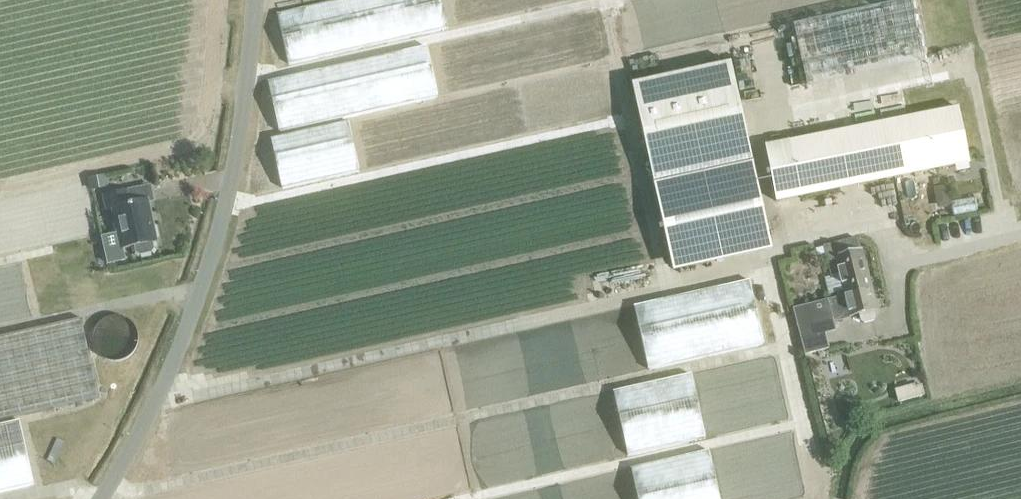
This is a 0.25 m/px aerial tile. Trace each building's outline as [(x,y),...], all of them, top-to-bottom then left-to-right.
[(814,60),(817,80),(841,76),(834,37),(814,40),(816,50),(801,53),(803,62),(814,60)] [(670,261),(769,239),(730,63),(632,85),(670,261)] [(776,201),(937,169),(926,114),(765,146),(776,201)] [(92,189),(109,184),(106,173),(89,178),(92,189)] [(947,186),(933,188),(936,204),(941,207),(951,205),(947,186)] [(127,191),(103,196),(106,210),(112,209),(121,248),(134,246),(135,253),(139,255),(151,253),(153,249),(152,242),(156,241),(147,200),(129,204),(127,191)] [(830,277),(834,290),(838,289),(840,298),(872,290),(861,249),(860,249),(859,246),(857,246),(855,238),(823,246),(830,277)] [(752,280),(636,302),(648,368),(764,346),(752,280)] [(834,290),(834,293),(836,293),(837,297),(827,300),(792,308),(792,309),(804,355),(828,349),(824,334),(835,331),(832,319),(834,319),(849,315),(849,317),(853,316),(858,314),(860,322),(864,324),(874,321),(876,318),(874,310),(878,309),(877,308),(872,290),(840,298),(838,289),(834,290)] [(95,353),(132,357),(137,320),(100,316),(95,353)] [(101,402),(83,325),(0,343),(0,424),(101,402)] [(370,445),(382,498),(426,498),(462,491),(448,428),(370,445)]
